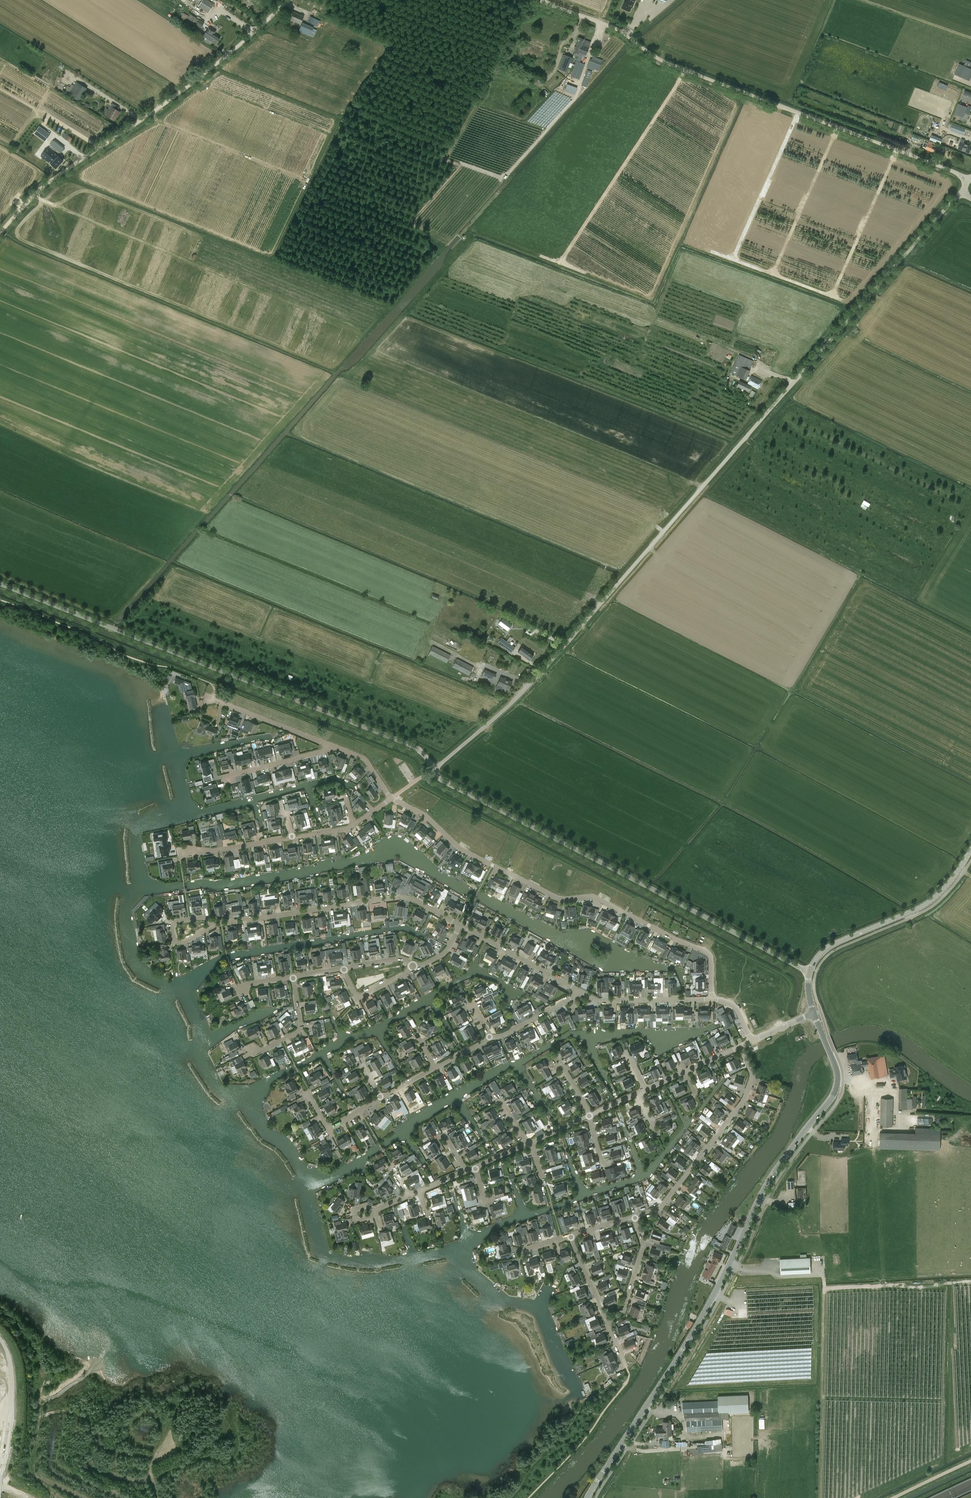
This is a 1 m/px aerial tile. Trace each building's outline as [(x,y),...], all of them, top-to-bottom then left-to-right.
[(208,0),(202,0),(198,7),(209,13),(214,4),(208,0)] [(622,9),(630,12),(635,0),(626,0),(622,9)] [(292,12),(289,19),(300,24),(304,17),(292,12)] [(192,24),(193,24),(196,19),(195,18),(196,17),(191,14),(189,16),(184,13),(181,17),(187,21),(185,23),(185,24),(184,26),(188,29),(190,26),(191,26),(192,24)] [(315,18),(310,16),(307,22),(312,24),(317,27),(320,21),(315,18)] [(193,24),(190,29),(197,34),(204,23),(199,20),(197,18),(196,19),(193,24)] [(302,22),(299,31),(310,36),(314,37),(317,30),(313,29),(314,27),(302,22)] [(209,26),(205,32),(218,41),(220,37),(215,34),(216,31),(209,26)] [(203,36),(200,34),(198,37),(208,44),(210,41),(216,45),(218,41),(205,32),(203,36)] [(578,56),(582,45),(584,40),(578,37),(576,42),(578,43),(574,53),(574,52),(572,58),(564,54),(564,55),(563,55),(558,68),(559,68),(558,69),(566,72),(568,66),(571,67),(572,64),(575,56),(578,56)] [(578,56),(576,61),(570,77),(579,80),(585,64),(580,62),(582,57),(584,58),(585,55),(588,48),(587,47),(589,42),(585,40),(583,45),(582,45),(578,56)] [(594,71),(597,72),(598,71),(602,60),(593,56),(592,59),(590,58),(586,68),(594,71)] [(959,63),(954,74),(969,81),(970,77),(970,62),(966,60),(963,66),(959,63)] [(586,87),(592,71),(587,70),(581,86),(580,88),(585,90),(586,87)] [(75,86),(72,84),(69,89),(67,87),(64,92),(69,95),(79,102),(87,89),(77,83),(75,86)] [(567,84),(564,91),(575,95),(577,88),(567,84)] [(108,109),(107,109),(104,114),(114,120),(117,115),(118,116),(120,112),(117,110),(119,108),(112,103),(108,109)] [(956,109),(969,115),(970,109),(970,107),(968,106),(968,107),(958,103),(956,109)] [(954,114),(960,117),(959,119),(956,118),(955,123),(965,126),(969,115),(956,109),(954,114)] [(964,133),(965,129),(952,124),(951,128),(962,132),(961,134),(963,135),(964,133)] [(40,126),(34,133),(45,141),(50,134),(40,126)] [(65,133),(63,135),(62,136),(66,140),(70,142),(72,138),(69,136),(65,133)] [(970,147),(970,146),(963,143),(964,140),(961,139),(957,149),(969,153),(970,147)] [(50,146),(55,150),(56,149),(61,153),(65,148),(55,140),(50,146)] [(933,152),(935,146),(931,145),(932,143),(929,141),(928,143),(925,149),(933,152)] [(58,156),(47,147),(40,156),(51,164),(56,169),(63,161),(58,156)] [(753,361),(739,355),(731,373),(737,376),(746,380),(750,370),(749,370),(753,361)] [(748,384),(758,389),(762,380),(752,376),(748,384)] [(748,394),(752,387),(739,380),(739,381),(736,379),(735,381),(732,380),(730,385),(736,387),(736,388),(748,394)] [(864,500),(862,506),(868,509),(871,503),(864,500)] [(503,618),(499,624),(508,629),(512,624),(503,618)] [(506,642),(501,638),(500,638),(498,640),(499,641),(497,643),(503,647),(511,653),(515,648),(514,647),(506,642)] [(433,646),(429,654),(446,663),(450,655),(433,646)] [(533,654),(522,646),(518,652),(529,660),(533,654)] [(469,676),(473,667),(457,658),(452,667),(469,676)] [(506,679),(507,678),(504,677),(504,678),(501,677),(496,689),(502,691),(503,687),(509,690),(512,682),(506,679)] [(181,680),(180,683),(185,685),(186,691),(185,691),(187,699),(188,698),(190,709),(197,707),(195,697),(196,696),(194,689),(191,690),(190,683),(187,684),(187,682),(181,680)] [(231,715),(227,727),(234,729),(232,737),(237,739),(239,732),(237,731),(242,720),(239,719),(239,718),(231,715)] [(215,736),(218,729),(209,725),(209,723),(201,720),(197,731),(205,734),(206,732),(215,736)] [(247,722),(244,730),(247,731),(247,730),(255,733),(258,725),(250,722),(249,723),(247,722)] [(288,743),(282,744),(284,753),(290,752),(289,749),(294,748),(292,741),(287,742),(288,743)] [(278,745),(274,745),(275,748),(278,747),(280,754),(284,753),(282,744),(278,745)] [(270,747),(264,749),(265,751),(266,758),(272,757),(270,747)] [(248,753),(243,754),(245,763),(251,762),(250,758),(253,757),(251,749),(247,749),(248,753)] [(264,749),(255,751),(255,755),(258,754),(259,759),(260,760),(266,758),(265,751),(264,749)] [(233,751),(232,751),(236,764),(239,764),(239,765),(245,763),(243,754),(237,756),(236,750),(233,751)] [(227,756),(228,759),(220,761),(222,769),(230,767),(229,763),(232,763),(230,755),(227,756)] [(344,763),(346,759),(338,756),(335,764),(343,767),(342,770),(344,772),(347,764),(344,763)] [(332,770),(330,762),(327,763),(326,759),(318,761),(320,769),(328,767),(329,770),(332,770)] [(208,760),(200,763),(203,775),(211,773),(208,760)] [(303,765),(305,774),(310,773),(311,776),(314,775),(312,768),(310,768),(308,763),(303,765)] [(300,775),(305,774),(303,765),(297,766),(299,774),(297,774),(298,778),(301,778),(300,775)] [(360,774),(363,771),(357,765),(351,771),(357,777),(355,780),(357,782),(362,776),(360,774)] [(286,769),(282,770),(284,779),(292,777),(292,780),(295,779),(293,772),(291,773),(289,769),(286,770),(286,769)] [(273,777),(275,785),(278,784),(277,781),(284,779),(282,770),(278,771),(278,772),(275,773),(276,777),(273,777)] [(271,782),(269,775),(268,775),(267,774),(257,776),(259,785),(271,782)] [(372,783),(371,784),(373,787),(366,791),(371,799),(377,795),(375,791),(378,789),(376,787),(373,782),(375,781),(371,775),(369,777),(372,783)] [(249,778),(241,780),(244,793),(248,792),(248,794),(255,792),(252,781),(250,781),(249,778)] [(220,795),(218,787),(217,787),(216,784),(202,787),(203,791),(210,789),(212,797),(220,795)] [(326,799),(326,800),(322,800),(323,803),(331,801),(330,798),(335,796),(333,789),(324,792),(326,799)] [(363,802),(366,800),(361,794),(358,796),(361,799),(354,805),(360,811),(364,807),(363,807),(365,804),(363,802)] [(296,798),(287,800),(289,807),(296,805),(296,809),(302,808),(300,797),(296,798)] [(277,803),(269,804),(266,805),(268,816),(279,814),(278,811),(279,811),(277,803)] [(334,804),(326,806),(326,807),(327,810),(330,809),(332,815),(341,812),(340,806),(338,807),(335,808),(334,804)] [(294,815),(296,821),(305,819),(303,813),(307,812),(306,809),(298,811),(299,814),(294,815)] [(338,820),(343,818),(341,812),(332,815),(334,821),(329,822),(329,825),(339,822),(338,820)] [(404,813),(400,821),(408,825),(406,828),(409,829),(413,822),(413,821),(410,819),(411,818),(408,817),(409,816),(404,813)] [(395,828),(395,822),(392,822),(393,815),(385,814),(384,823),(392,824),(392,828),(395,828)] [(279,819),(275,820),(275,817),(267,818),(268,821),(271,820),(272,829),(281,828),(279,819)] [(297,827),(302,826),(303,829),(311,827),(310,824),(307,825),(305,819),(296,821),(297,827)] [(253,823),(253,822),(242,825),(243,829),(245,837),(250,836),(250,835),(256,833),(253,823)] [(370,823),(363,827),(369,836),(368,834),(375,830),(377,832),(379,831),(375,825),(372,826),(370,823)] [(218,825),(220,834),(222,840),(226,838),(229,838),(229,839),(238,837),(236,829),(224,832),(222,824),(218,825)] [(215,835),(220,834),(218,825),(217,825),(217,827),(213,828),(213,829),(207,831),(207,833),(202,834),(203,840),(209,839),(209,842),(217,840),(215,835)] [(424,836),(428,831),(423,826),(420,829),(418,827),(412,833),(415,835),(417,832),(423,838),(424,836)] [(363,845),(366,843),(365,842),(366,838),(369,836),(363,827),(364,829),(358,833),(359,834),(357,836),(363,845)] [(192,836),(195,836),(194,829),(182,831),(184,840),(192,838),(192,836)] [(435,835),(429,830),(428,831),(424,836),(429,841),(427,844),(429,846),(434,840),(432,838),(435,835)] [(348,847),(355,842),(357,845),(359,844),(355,837),(352,839),(350,837),(348,839),(347,838),(343,841),(348,847)] [(168,851),(170,851),(169,844),(167,844),(166,839),(160,840),(160,845),(159,845),(161,856),(169,855),(168,851)] [(322,846),(319,846),(321,854),(323,853),(323,850),(329,849),(327,839),(321,840),(322,846)] [(338,849),(337,843),(334,844),(333,839),(327,839),(329,849),(335,848),(335,851),(338,851),(338,849)] [(314,856),(317,856),(316,853),(315,846),(312,846),(311,842),(303,843),(304,852),(304,855),(313,854),(314,856)] [(437,849),(444,855),(441,858),(443,860),(446,857),(449,854),(446,852),(448,850),(446,848),(447,847),(443,843),(437,849)] [(300,857),(299,850),(296,851),(296,846),(287,848),(288,851),(285,851),(285,855),(288,854),(289,856),(297,854),(298,858),(300,857)] [(285,851),(283,851),(282,849),(276,850),(276,848),(270,849),(272,858),(281,856),(281,860),(284,859),(283,855),(285,855),(285,851)] [(262,851),(254,852),(256,860),(264,859),(265,862),(268,862),(267,854),(263,855),(262,851)] [(240,861),(237,862),(238,867),(241,867),(240,863),(244,863),(244,865),(249,864),(249,859),(247,860),(246,853),(239,854),(240,861)] [(453,854),(448,863),(459,869),(463,861),(460,860),(461,858),(453,854)] [(237,862),(233,862),(232,855),(225,856),(226,863),(225,863),(226,868),(231,867),(230,865),(234,864),(235,868),(238,867),(237,862)] [(206,860),(203,860),(204,864),(206,864),(207,868),(219,866),(218,860),(214,860),(214,858),(206,860)] [(166,861),(159,862),(159,865),(163,864),(164,872),(165,872),(166,877),(172,876),(172,871),(173,870),(172,863),(167,864),(166,861)] [(187,863),(189,871),(201,869),(200,866),(202,865),(201,862),(196,863),(196,861),(187,863)] [(467,871),(472,874),(476,865),(472,864),(469,863),(468,864),(466,862),(461,872),(463,873),(464,872),(467,871)] [(483,874),(481,873),(483,870),(479,868),(480,867),(476,865),(472,874),(479,877),(477,880),(480,881),(483,874)] [(415,891),(420,882),(421,880),(416,877),(416,876),(414,875),(408,885),(411,887),(410,888),(415,891)] [(405,883),(407,881),(406,880),(407,879),(404,877),(403,880),(402,880),(395,876),(391,883),(398,888),(400,884),(403,886),(405,883)] [(491,884),(497,887),(501,878),(496,876),(493,880),(491,879),(487,886),(490,887),(491,884)] [(384,887),(386,886),(385,878),(382,879),(383,882),(375,883),(376,892),(384,890),(384,887)] [(497,887),(502,890),(501,893),(503,894),(507,887),(504,886),(507,881),(501,878),(497,887)] [(358,894),(365,894),(364,888),(368,888),(366,880),(364,881),(364,884),(356,885),(358,894)] [(421,894),(423,895),(426,891),(428,892),(431,885),(427,883),(425,885),(420,882),(415,891),(421,894)] [(338,898),(346,896),(346,892),(349,892),(348,884),(345,884),(346,888),(337,889),(338,898)] [(522,893),(519,892),(520,889),(518,888),(518,887),(513,884),(510,892),(518,896),(516,899),(519,900),(522,893)] [(331,891),(328,891),(323,892),(324,900),(332,899),(332,895),(335,894),(334,887),(331,887),(331,891)] [(312,892),(305,893),(306,903),(313,902),(313,897),(315,896),(314,888),(312,889),(312,892)] [(429,899),(436,902),(438,898),(441,900),(445,893),(443,891),(442,891),(435,888),(434,891),(429,899)] [(290,897),(294,896),(293,890),(290,891),(291,894),(283,895),(284,905),(291,904),(290,897)] [(298,891),(295,891),(297,903),(300,902),(300,904),(306,903),(305,893),(299,894),(298,891)] [(524,892),(520,899),(524,901),(525,899),(531,903),(535,897),(535,895),(528,892),(527,894),(524,892)] [(448,896),(447,898),(444,903),(447,905),(445,907),(452,911),(453,910),(456,904),(449,900),(451,897),(448,896)] [(538,908),(536,911),(539,912),(542,905),(540,904),(541,901),(535,897),(531,903),(531,904),(538,908)] [(191,901),(191,898),(188,898),(189,906),(192,906),(193,910),(201,908),(200,900),(191,901)] [(257,906),(261,906),(260,898),(257,898),(257,902),(248,903),(250,911),(258,910),(257,906)] [(274,905),(278,905),(277,898),(265,900),(266,908),(275,907),(274,905)] [(232,903),(231,903),(231,904),(232,909),(233,915),(241,913),(240,910),(243,909),(242,901),(239,902),(238,902),(232,903)] [(223,905),(215,907),(214,907),(215,915),(224,914),(223,910),(227,909),(225,902),(222,902),(223,905)] [(456,904),(453,910),(459,913),(464,906),(457,902),(456,904)] [(156,903),(144,915),(152,923),(155,920),(157,921),(161,916),(160,914),(163,911),(156,903)] [(172,905),(174,913),(182,912),(182,910),(185,910),(184,903),(172,905)] [(553,905),(548,904),(546,912),(554,914),(553,918),(556,918),(558,911),(555,910),(556,907),(553,906),(553,905)] [(583,904),(581,913),(590,915),(589,918),(594,919),(596,916),(598,912),(598,910),(591,908),(592,907),(583,904)] [(403,915),(404,915),(403,919),(406,919),(407,911),(404,910),(404,906),(397,905),(396,914),(403,915)] [(577,918),(576,909),(572,909),(572,906),(564,906),(565,916),(573,915),(574,918),(577,918)] [(481,916),(474,912),(476,909),(474,908),(473,908),(468,917),(471,919),(470,919),(477,923),(481,916)] [(371,920),(369,913),(366,913),(365,909),(357,911),(358,919),(367,917),(368,921),(371,920)] [(374,918),(386,917),(385,910),(382,911),(381,909),(373,910),(374,918)] [(422,917),(424,914),(417,910),(413,917),(420,921),(418,924),(421,925),(425,919),(422,917)] [(600,919),(607,922),(611,914),(608,912),(607,913),(604,911),(602,915),(600,913),(596,920),(598,921),(600,919)] [(346,912),(340,913),(341,923),(347,922),(348,925),(350,925),(349,917),(346,917),(346,912)] [(332,922),(329,923),(330,928),(335,927),(335,923),(341,923),(340,913),(333,914),(334,919),(331,919),(332,922)] [(616,922),(618,919),(615,917),(615,916),(611,914),(607,922),(614,926),(612,929),(614,930),(618,923),(616,922)] [(327,929),(330,928),(329,923),(329,920),(326,921),(325,916),(317,917),(319,926),(327,925),(327,929)] [(483,928),(487,921),(480,917),(477,923),(476,925),(483,928)] [(311,918),(302,919),(303,928),(312,926),(312,930),(315,929),(314,922),(311,922),(311,918)] [(295,934),(298,933),(297,926),(294,926),(293,922),(285,923),(286,932),(295,930),(295,934)] [(447,931),(444,930),(446,926),(439,922),(435,929),(433,933),(440,937),(438,941),(441,942),(447,931)] [(633,928),(634,927),(627,922),(623,930),(630,934),(629,937),(631,939),(636,929),(633,928)] [(276,923),(269,924),(270,934),(278,933),(279,936),(281,935),(281,930),(277,930),(276,923)] [(165,934),(167,934),(166,930),(165,931),(164,924),(149,926),(150,930),(156,929),(158,940),(166,939),(165,934)] [(245,933),(242,933),(243,940),(246,940),(246,941),(249,940),(248,937),(254,936),(253,926),(247,927),(248,932),(245,933)] [(259,926),(253,926),(254,936),(260,935),(261,939),(264,938),(263,930),(260,931),(259,926)] [(507,928),(505,927),(503,930),(495,926),(491,933),(498,937),(500,934),(503,935),(505,933),(506,934),(510,928),(508,927),(507,928)] [(229,939),(237,938),(236,929),(228,931),(229,939)] [(637,939),(636,942),(642,945),(643,946),(645,947),(648,942),(649,940),(646,938),(648,934),(642,931),(637,939)] [(512,935),(508,943),(516,947),(518,943),(520,945),(524,938),(522,936),(520,939),(512,935)] [(221,940),(218,941),(217,936),(210,937),(211,944),(209,944),(210,949),(215,948),(215,946),(219,945),(220,949),(220,948),(222,948),(221,940)] [(394,944),(398,943),(396,937),(393,938),(394,941),(386,943),(388,952),(395,951),(394,944)] [(657,949),(662,941),(656,938),(656,939),(653,937),(647,948),(650,949),(651,946),(657,949)] [(423,946),(425,950),(427,954),(434,951),(432,946),(435,945),(436,941),(431,938),(428,940),(429,942),(423,946)] [(460,947),(459,947),(462,948),(464,945),(464,946),(472,950),(473,951),(472,953),(474,955),(478,948),(474,945),(476,942),(468,938),(467,942),(463,940),(460,947)] [(662,941),(657,949),(662,952),(660,955),(663,957),(665,958),(670,950),(665,947),(667,944),(662,941)] [(379,942),(376,942),(377,946),(368,947),(370,955),(378,954),(377,950),(380,949),(379,942)] [(406,942),(403,950),(411,953),(412,950),(415,951),(418,944),(415,942),(414,946),(406,942)] [(535,947),(534,946),(528,943),(524,951),(530,955),(532,951),(535,952),(539,945),(537,943),(535,947)] [(161,961),(170,959),(169,952),(167,953),(166,944),(158,945),(159,949),(160,948),(161,954),(160,954),(161,961)] [(193,954),(205,952),(204,945),(200,946),(200,944),(192,946),(193,954)] [(360,949),(355,950),(352,950),(353,959),(361,957),(361,953),(364,953),(363,945),(360,945),(360,949)] [(540,960),(544,962),(548,954),(542,951),(543,948),(541,946),(537,953),(539,955),(538,958),(541,960),(540,960)] [(669,953),(667,957),(670,959),(671,957),(676,960),(680,950),(675,947),(672,954),(669,953)] [(187,961),(190,961),(189,953),(186,953),(185,949),(177,951),(178,959),(187,958),(187,961)] [(325,951),(323,951),(324,956),(326,956),(326,958),(329,958),(330,962),(330,963),(336,962),(335,953),(329,954),(328,950),(325,951)] [(485,957),(493,961),(497,954),(489,950),(485,957)] [(680,950),(676,960),(681,962),(680,964),(684,965),(686,960),(683,958),(685,952),(680,950)] [(320,957),(324,957),(324,956),(323,951),(320,951),(320,954),(316,955),(316,953),(311,954),(312,959),(313,958),(314,965),(321,964),(320,957)] [(548,954),(544,962),(548,964),(551,965),(553,962),(556,963),(559,957),(557,955),(555,958),(551,956),(553,952),(551,951),(549,955),(548,954)] [(283,959),(278,959),(279,964),(280,964),(281,971),(289,970),(288,963),(291,962),(290,956),(289,952),(287,953),(287,956),(287,958),(283,959)] [(306,963),(308,963),(307,955),(304,955),(305,959),(297,960),(297,961),(297,966),(298,968),(306,967),(306,963)] [(450,962),(458,966),(462,960),(465,961),(467,959),(462,956),(460,959),(458,958),(454,955),(450,962)] [(509,961),(503,958),(499,966),(504,969),(509,961)] [(269,964),(263,965),(265,974),(271,973),(270,968),(273,967),(272,960),(269,960),(269,964)] [(514,970),(512,968),(514,964),(509,961),(504,969),(510,972),(508,975),(511,976),(514,970)] [(564,964),(560,971),(570,977),(571,976),(573,972),(576,967),(575,966),(576,965),(574,964),(573,964),(571,962),(570,963),(567,961),(566,961),(564,964)] [(265,974),(263,965),(257,966),(256,962),(254,963),(255,970),(258,970),(259,975),(265,974)] [(443,968),(441,964),(434,968),(435,970),(432,971),(435,977),(438,975),(445,972),(447,975),(449,973),(446,966),(443,968)] [(242,978),(250,974),(246,967),(239,970),(242,978)] [(517,976),(524,980),(522,983),(525,984),(529,977),(526,975),(528,971),(522,968),(517,976)] [(230,979),(233,977),(230,971),(219,976),(223,984),(230,980),(230,979)] [(579,972),(577,981),(584,983),(588,984),(590,976),(586,975),(579,972)] [(429,975),(426,976),(424,973),(417,977),(421,984),(422,987),(429,983),(432,988),(435,987),(429,975)] [(539,991),(543,984),(541,983),(543,979),(535,975),(531,983),(539,987),(535,993),(534,992),(532,994),(536,997),(539,991)] [(693,975),(693,984),(695,984),(704,984),(704,977),(702,977),(702,975),(696,975),(693,975)] [(334,980),(334,977),(326,978),(326,982),(330,981),(331,985),(327,986),(328,988),(331,988),(331,989),(340,987),(339,980),(334,980)] [(641,983),(635,983),(635,993),(641,992),(641,987),(644,987),(644,979),(644,977),(641,977),(641,979),(641,983)] [(654,978),(654,983),(654,992),(660,992),(660,987),(663,987),(663,978),(654,978)] [(647,979),(644,979),(644,987),(647,987),(647,992),(654,992),(654,983),(647,983),(647,979)] [(665,982),(665,987),(668,988),(668,992),(675,992),(675,983),(668,983),(668,979),(665,979),(665,982)] [(312,993),(311,985),(314,984),(314,981),(306,983),(307,986),(302,986),(304,995),(312,993)] [(405,981),(400,984),(404,992),(410,989),(411,993),(414,991),(410,984),(408,986),(405,981)] [(621,993),(621,989),(624,989),(624,981),(621,981),(621,984),(612,984),(612,993),(621,993)] [(629,982),(626,982),(626,987),(629,987),(629,989),(629,993),(635,993),(635,983),(629,983),(629,982)] [(557,988),(550,983),(549,984),(546,983),(541,992),(544,993),(545,990),(546,991),(553,995),(557,988)] [(400,984),(394,987),(397,991),(394,993),(398,1000),(400,998),(399,995),(404,992),(400,984)] [(486,996),(491,993),(487,987),(484,989),(482,985),(481,984),(478,986),(478,987),(479,987),(474,990),(477,996),(484,993),(486,996)] [(693,989),(693,993),(704,993),(704,984),(695,984),(695,989),(693,989)] [(286,998),(291,997),(290,993),(288,994),(287,990),(284,991),(283,987),(281,987),(275,988),(275,990),(276,996),(285,995),(286,998)] [(224,988),(217,991),(218,994),(222,1002),(225,1000),(233,997),(229,989),(226,991),(224,988)] [(268,1000),(271,1000),(270,992),(267,992),(266,988),(258,990),(259,998),(267,997),(268,1000)] [(349,998),(345,991),(342,993),(340,990),(333,994),(334,996),(338,995),(341,1002),(349,998)] [(385,1005),(392,1001),(394,1004),(397,1003),(394,997),(391,999),(387,993),(381,996),(385,1005)] [(462,993),(451,999),(455,1006),(462,1002),(462,1001),(465,999),(462,993)] [(538,993),(536,997),(546,1002),(548,999),(538,993)] [(492,998),(491,996),(484,999),(485,1002),(482,1004),(486,1012),(493,1008),(489,1000),(492,998)] [(316,1003),(316,1000),(308,1001),(309,1004),(305,1005),(306,1014),(314,1012),(313,1003),(316,1003)] [(370,1011),(371,1012),(376,1009),(376,1008),(377,1007),(379,1010),(381,1009),(378,1002),(375,1003),(373,1000),(366,1004),(370,1011)] [(527,1003),(522,1006),(527,1014),(532,1011),(534,1010),(532,1005),(531,1003),(530,1001),(527,1003)] [(237,1006),(238,1007),(234,1009),(237,1015),(241,1013),(242,1014),(251,1009),(248,1004),(245,1005),(244,1002),(237,1006)] [(515,1012),(518,1017),(519,1019),(521,1017),(527,1014),(522,1006),(517,1009),(517,1010),(515,1012)] [(579,1017),(586,1016),(585,1009),(585,1007),(577,1009),(578,1013),(575,1013),(576,1021),(579,1020),(579,1017)] [(675,1016),(683,1016),(683,1009),(683,1007),(675,1007),(675,1012),(672,1012),(672,1019),(675,1019),(675,1016)] [(459,1012),(458,1010),(457,1008),(448,1013),(449,1015),(452,1014),(452,1016),(455,1014),(459,1022),(467,1018),(463,1011),(459,1012)] [(585,1009),(586,1016),(587,1017),(594,1016),(595,1020),(598,1019),(596,1012),(593,1012),(593,1008),(585,1009)] [(619,1015),(619,1021),(627,1021),(627,1023),(633,1023),(633,1014),(633,1010),(628,1010),(627,1008),(620,1008),(620,1015),(619,1015)] [(634,1021),(637,1021),(637,1018),(643,1018),(643,1008),(637,1008),(637,1013),(634,1013),(634,1021)] [(650,1008),(643,1008),(643,1018),(650,1017),(650,1021),(653,1021),(653,1013),(649,1013),(650,1008)] [(653,1013),(653,1021),(656,1021),(656,1017),(662,1017),(662,1008),(656,1008),(656,1013),(653,1013)] [(662,1008),(662,1017),(662,1021),(668,1021),(671,1021),(671,1013),(668,1013),(668,1008),(662,1008)] [(710,1008),(704,1009),(704,1016),(704,1018),(710,1018),(710,1021),(713,1021),(713,1011),(710,1011),(710,1008)] [(691,1018),(691,1013),(691,1009),(683,1009),(683,1016),(683,1018),(691,1018)] [(699,1011),(695,1011),(695,1021),(699,1021),(699,1018),(704,1018),(704,1016),(704,1009),(699,1009),(699,1011)] [(353,1021),(359,1018),(363,1016),(360,1010),(357,1012),(356,1010),(349,1014),(353,1022),(353,1021)] [(612,1010),(603,1010),(604,1018),(610,1018),(610,1021),(615,1021),(615,1013),(612,1013),(612,1010)] [(724,1010),(717,1013),(719,1016),(721,1015),(723,1020),(726,1018),(732,1016),(730,1010),(725,1012),(724,1010)] [(290,1019),(292,1017),(287,1011),(285,1013),(287,1016),(281,1022),(286,1028),(293,1022),(290,1019)] [(491,1015),(493,1018),(489,1020),(493,1027),(503,1022),(498,1011),(491,1015)] [(564,1011),(556,1014),(559,1022),(568,1018),(569,1021),(572,1020),(569,1013),(566,1014),(564,1011)] [(726,1018),(723,1020),(725,1023),(726,1025),(724,1026),(725,1029),(731,1026),(730,1023),(735,1021),(733,1017),(732,1016),(726,1018)] [(518,1017),(511,1020),(514,1026),(521,1023),(518,1017)] [(324,1022),(323,1019),(313,1021),(313,1024),(314,1027),(312,1028),(314,1036),(322,1034),(320,1023),(324,1022)] [(556,1029),(553,1024),(550,1026),(547,1019),(540,1023),(545,1031),(552,1027),(554,1031),(556,1029)] [(407,1027),(410,1026),(407,1020),(404,1022),(406,1025),(402,1027),(401,1025),(397,1028),(399,1032),(400,1031),(404,1037),(410,1034),(407,1029),(407,1027)] [(274,1023),(276,1026),(268,1030),(272,1037),(279,1033),(277,1030),(280,1028),(277,1021),(274,1023)] [(438,1025),(436,1023),(434,1026),(427,1022),(427,1024),(422,1022),(419,1028),(424,1030),(423,1031),(429,1034),(432,1030),(435,1031),(438,1025)] [(463,1029),(467,1037),(475,1033),(471,1026),(467,1027),(466,1025),(459,1029),(460,1031),(463,1029)] [(258,1035),(257,1034),(260,1032),(257,1026),(247,1031),(250,1039),(258,1035)] [(525,1031),(530,1040),(535,1037),(537,1040),(539,1038),(536,1032),(533,1033),(531,1028),(525,1031)] [(721,1034),(720,1035),(722,1038),(725,1044),(730,1041),(729,1039),(732,1038),(728,1029),(724,1031),(725,1032),(721,1034)] [(524,1043),(530,1040),(525,1031),(520,1034),(522,1039),(520,1040),(524,1047),(526,1046),(524,1043)] [(714,1036),(711,1037),(715,1044),(715,1046),(719,1044),(720,1047),(725,1044),(722,1038),(720,1035),(715,1037),(714,1036)] [(435,1043),(431,1046),(434,1051),(442,1046),(446,1044),(443,1039),(442,1039),(441,1036),(434,1041),(435,1043)] [(706,1053),(713,1050),(711,1046),(715,1044),(711,1037),(709,1038),(710,1042),(702,1046),(706,1053)] [(303,1038),(297,1041),(302,1049),(307,1047),(309,1050),(311,1048),(307,1040),(305,1041),(303,1038)] [(517,1041),(514,1042),(512,1039),(505,1043),(509,1050),(516,1046),(518,1049),(521,1048),(517,1041)] [(407,1052),(415,1048),(410,1041),(407,1043),(405,1040),(398,1044),(401,1049),(404,1047),(407,1052)] [(233,1053),(230,1055),(231,1057),(238,1054),(236,1051),(240,1049),(236,1041),(229,1045),(233,1053)] [(294,1048),(292,1050),(295,1056),(298,1055),(296,1052),(302,1049),(297,1041),(292,1043),(294,1048)] [(633,1053),(636,1051),(637,1053),(644,1049),(641,1042),(630,1047),(633,1053)] [(490,1046),(484,1050),(487,1056),(489,1060),(495,1057),(493,1054),(500,1051),(501,1055),(504,1054),(501,1045),(498,1046),(497,1043),(489,1046),(490,1046)] [(692,1050),(687,1052),(691,1060),(695,1058),(698,1056),(699,1055),(698,1054),(700,1053),(699,1051),(701,1050),(698,1044),(696,1044),(692,1046),(693,1048),(692,1050)] [(372,1052),(369,1045),(358,1050),(361,1056),(364,1055),(365,1056),(372,1052)] [(613,1061),(620,1058),(619,1055),(623,1053),(619,1045),(612,1049),(615,1057),(612,1058),(613,1061)] [(443,1056),(450,1053),(448,1050),(445,1052),(442,1046),(434,1051),(437,1056),(441,1054),(443,1056)] [(353,1047),(349,1048),(352,1054),(345,1058),(349,1065),(356,1061),(354,1057),(357,1056),(354,1049),(353,1047)] [(577,1055),(576,1053),(573,1055),(568,1047),(561,1051),(565,1058),(569,1056),(571,1059),(577,1055)] [(283,1048),(273,1052),(277,1060),(285,1056),(286,1059),(288,1058),(283,1048)] [(476,1063),(484,1059),(486,1062),(489,1060),(485,1054),(482,1055),(480,1052),(472,1056),(476,1063)] [(680,1053),(677,1055),(680,1060),(682,1059),(683,1061),(684,1063),(687,1061),(687,1062),(691,1060),(687,1052),(681,1055),(680,1053)] [(867,1058),(868,1061),(861,1062),(861,1060),(858,1061),(856,1053),(847,1055),(848,1062),(851,1062),(851,1065),(853,1075),(863,1073),(862,1066),(868,1065),(870,1078),(888,1075),(884,1055),(867,1058)] [(381,1057),(379,1054),(372,1058),(374,1060),(370,1062),(374,1070),(382,1066),(378,1058),(381,1057)] [(674,1054),(672,1055),(673,1058),(670,1060),(669,1057),(664,1059),(668,1069),(676,1066),(674,1062),(677,1060),(675,1056),(674,1054)] [(414,1055),(413,1055),(409,1057),(407,1059),(408,1061),(411,1059),(415,1067),(423,1063),(419,1055),(415,1057),(414,1055)] [(272,1063),(273,1066),(276,1065),(272,1058),(269,1059),(267,1056),(260,1059),(263,1067),(272,1063)] [(574,1074),(582,1069),(577,1062),(580,1060),(579,1057),(572,1061),(573,1064),(570,1066),(574,1074)] [(729,1061),(733,1069),(730,1071),(731,1073),(738,1070),(737,1067),(741,1065),(737,1058),(729,1061)] [(245,1068),(246,1067),(243,1061),(239,1063),(238,1059),(231,1063),(232,1065),(234,1064),(236,1067),(232,1069),(234,1073),(238,1071),(239,1071),(241,1075),(247,1072),(245,1068)] [(467,1059),(460,1062),(465,1071),(471,1067),(467,1059)] [(541,1071),(545,1078),(550,1074),(546,1067),(548,1066),(544,1060),(536,1065),(540,1071),(541,1071)] [(628,1071),(624,1063),(620,1065),(619,1062),(612,1065),(613,1068),(616,1066),(620,1074),(628,1071)] [(661,1075),(659,1072),(663,1070),(659,1063),(657,1064),(658,1067),(650,1071),(654,1079),(661,1075)] [(905,1065),(894,1067),(895,1068),(889,1070),(890,1078),(896,1077),(897,1081),(908,1079),(905,1065)] [(451,1079),(459,1074),(460,1077),(463,1076),(459,1069),(456,1071),(454,1067),(447,1071),(451,1079)] [(703,1072),(707,1080),(713,1078),(714,1081),(717,1080),(713,1071),(710,1072),(709,1069),(703,1072)] [(342,1078),(347,1075),(347,1076),(351,1082),(359,1078),(356,1071),(351,1074),(349,1070),(340,1075),(342,1078)] [(320,1079),(323,1077),(320,1071),(309,1077),(313,1084),(320,1080),(320,1079)] [(588,1074),(587,1071),(580,1075),(582,1078),(578,1080),(583,1087),(590,1083),(585,1076),(585,1075),(588,1074)] [(384,1078),(380,1080),(384,1088),(392,1084),(387,1076),(390,1074),(389,1072),(382,1075),(384,1078)] [(703,1082),(707,1080),(703,1072),(698,1074),(702,1083),(703,1082)] [(439,1087),(446,1083),(448,1087),(450,1085),(448,1080),(445,1082),(441,1075),(435,1079),(439,1087)] [(619,1081),(623,1080),(626,1088),(634,1084),(630,1077),(627,1078),(625,1075),(618,1079),(619,1081)] [(741,1087),(744,1079),(736,1076),(734,1084),(733,1085),(730,1084),(729,1086),(737,1089),(738,1085),(741,1087)] [(294,1085),(291,1080),(285,1084),(288,1088),(286,1089),(289,1096),(288,1097),(289,1100),(296,1096),(294,1093),(299,1090),(295,1084),(294,1085)] [(549,1092),(552,1090),(560,1085),(557,1080),(556,1081),(553,1083),(551,1080),(544,1084),(549,1092)] [(494,1081),(490,1083),(497,1094),(501,1092),(494,1081)] [(432,1093),(434,1091),(430,1085),(427,1087),(425,1082),(418,1086),(423,1094),(429,1090),(430,1090),(432,1093)] [(758,1087),(756,1091),(765,1094),(767,1086),(771,1088),(771,1085),(764,1082),(763,1085),(759,1084),(758,1087)] [(324,1089),(322,1090),(318,1093),(321,1099),(330,1094),(326,1087),(329,1086),(328,1083),(322,1086),(324,1089)] [(507,1085),(501,1088),(506,1097),(512,1093),(511,1091),(515,1089),(512,1083),(507,1086),(507,1085)] [(687,1092),(683,1084),(675,1088),(679,1095),(687,1092)] [(360,1088),(359,1085),(352,1089),(353,1092),(356,1090),(360,1097),(368,1093),(364,1086),(360,1088)] [(554,1100),(560,1096),(559,1093),(562,1091),(563,1091),(560,1085),(552,1090),(555,1096),(552,1097),(554,1100)] [(486,1104),(492,1100),(488,1094),(491,1092),(488,1087),(486,1089),(487,1092),(484,1094),(483,1092),(479,1095),(481,1099),(482,1098),(486,1104)] [(912,1099),(907,1099),(908,1088),(899,1088),(898,1109),(907,1109),(912,1109),(912,1099)] [(412,1090),(405,1094),(409,1101),(416,1097),(418,1100),(421,1098),(417,1091),(414,1093),(412,1090)] [(600,1101),(594,1091),(589,1094),(590,1097),(589,1098),(593,1105),(600,1101)] [(766,1102),(762,1101),(765,1094),(756,1091),(755,1095),(754,1098),(758,1100),(757,1102),(765,1105),(766,1102)] [(659,1095),(657,1093),(655,1094),(652,1095),(654,1097),(650,1099),(651,1102),(651,1103),(653,1106),(661,1103),(658,1096),(659,1095)] [(729,1093),(724,1099),(732,1104),(736,1099),(729,1093)] [(511,1103),(514,1108),(522,1103),(519,1098),(522,1096),(520,1094),(513,1098),(515,1100),(511,1103)] [(406,1107),(403,1103),(400,1105),(396,1098),(390,1101),(394,1110),(402,1106),(403,1109),(406,1107)] [(692,1098),(684,1102),(688,1110),(696,1106),(692,1098)] [(880,1126),(892,1126),(893,1098),(881,1098),(880,1126)] [(336,1111),(332,1103),(335,1101),(333,1099),(327,1103),(328,1106),(325,1108),(329,1115),(336,1111)] [(565,1112),(562,1114),(564,1117),(571,1113),(569,1110),(572,1108),(568,1100),(561,1105),(565,1112)] [(298,1120),(306,1115),(304,1111),(305,1110),(302,1104),(297,1106),(295,1103),(289,1107),(290,1109),(293,1108),(297,1114),(295,1115),(298,1120)] [(522,1103),(514,1108),(517,1114),(521,1111),(523,1113),(530,1109),(528,1107),(525,1109),(522,1103)] [(661,1103),(653,1106),(654,1110),(655,1110),(656,1113),(660,1111),(661,1114),(666,1112),(665,1109),(664,1110),(661,1103)] [(717,1108),(713,1113),(721,1118),(725,1114),(720,1110),(722,1108),(716,1103),(714,1106),(716,1107),(717,1108)] [(275,1110),(276,1114),(289,1107),(287,1104),(275,1110)] [(753,1118),(757,1111),(749,1107),(745,1114),(753,1118)] [(385,1108),(381,1110),(389,1117),(390,1117),(385,1108)] [(487,1121),(488,1124),(495,1120),(493,1117),(497,1115),(492,1108),(485,1112),(490,1119),(487,1121)] [(630,1121),(631,1124),(637,1121),(638,1120),(637,1117),(641,1115),(637,1108),(629,1111),(633,1119),(630,1121)] [(380,1127),(388,1118),(385,1115),(380,1111),(377,1114),(376,1113),(371,1119),(377,1125),(380,1127)] [(533,1115),(532,1113),(525,1117),(527,1119),(522,1122),(525,1127),(534,1123),(530,1117),(533,1115)] [(717,1123),(721,1118),(713,1113),(710,1118),(709,1118),(717,1123)] [(445,1128),(446,1129),(454,1125),(450,1118),(439,1124),(442,1130),(445,1128)] [(612,1127),(610,1118),(602,1120),(604,1128),(608,1127),(609,1131),(616,1129),(616,1126),(612,1127)] [(741,1131),(746,1124),(739,1119),(734,1126),(741,1131)] [(500,1120),(496,1122),(495,1120),(488,1124),(490,1126),(493,1125),(497,1132),(504,1127),(500,1120)] [(668,1120),(664,1122),(661,1124),(664,1131),(672,1128),(668,1120)] [(706,1127),(708,1124),(703,1120),(701,1123),(704,1125),(699,1131),(707,1137),(711,1131),(706,1127)] [(432,1125),(424,1130),(428,1137),(436,1133),(434,1130),(437,1128),(433,1121),(430,1122),(432,1125)] [(537,1121),(534,1123),(525,1127),(529,1133),(533,1130),(534,1133),(541,1128),(537,1121)] [(635,1125),(638,1133),(646,1129),(642,1122),(639,1123),(637,1121),(631,1124),(630,1124),(631,1127),(635,1125)] [(307,1127),(310,1132),(319,1128),(316,1122),(311,1125),(310,1122),(303,1126),(304,1129),(307,1127)] [(368,1131),(365,1132),(362,1126),(355,1130),(360,1138),(367,1134),(369,1137),(371,1136),(368,1131)] [(453,1136),(456,1142),(464,1137),(461,1132),(464,1130),(463,1127),(456,1131),(458,1134),(453,1136)] [(940,1150),(940,1133),(940,1128),(915,1127),(915,1133),(880,1132),(879,1148),(940,1150)] [(313,1138),(310,1140),(312,1142),(319,1138),(317,1136),(322,1133),(319,1128),(310,1132),(313,1138)] [(617,1131),(616,1129),(609,1131),(610,1134),(606,1135),(608,1143),(616,1141),(614,1132),(617,1131)] [(582,1146),(578,1147),(579,1150),(585,1148),(588,1147),(587,1145),(588,1144),(587,1141),(589,1140),(587,1132),(579,1135),(582,1146)] [(730,1132),(725,1137),(733,1143),(737,1138),(740,1140),(740,1139),(741,1140),(742,1139),(741,1139),(742,1138),(735,1133),(734,1135),(730,1132)] [(349,1138),(347,1134),(337,1140),(341,1148),(351,1142),(353,1145),(355,1143),(352,1136),(349,1138)] [(496,1138),(493,1139),(494,1142),(497,1141),(500,1139),(502,1142),(500,1143),(503,1148),(507,1145),(506,1144),(512,1141),(508,1134),(504,1137),(502,1138),(501,1135),(496,1138)] [(692,1140),(689,1144),(696,1150),(700,1145),(696,1142),(698,1140),(691,1135),(690,1137),(692,1140)] [(472,1143),(471,1140),(468,1142),(464,1137),(456,1142),(459,1147),(464,1145),(465,1147),(472,1143)] [(731,1152),(732,1150),(730,1148),(731,1145),(732,1146),(734,1143),(733,1143),(725,1137),(722,1142),(726,1145),(724,1147),(731,1152)] [(654,1148),(651,1140),(649,1141),(648,1138),(642,1140),(647,1151),(654,1148)] [(848,1145),(848,1138),(841,1138),(841,1142),(833,1142),(833,1149),(844,1150),(844,1145),(848,1145)] [(432,1144),(430,1141),(424,1145),(425,1148),(428,1146),(432,1153),(439,1149),(435,1142),(432,1144)] [(328,1142),(323,1145),(319,1147),(323,1153),(324,1153),(327,1157),(332,1154),(330,1149),(331,1148),(328,1142)] [(545,1150),(547,1156),(556,1153),(554,1147),(558,1146),(557,1143),(549,1145),(550,1148),(545,1150)] [(477,1146),(475,1144),(468,1148),(470,1151),(467,1153),(471,1160),(478,1156),(474,1148),(477,1146)] [(689,1144),(685,1149),(692,1155),(696,1150),(689,1144)] [(613,1147),(614,1150),(611,1151),(613,1159),(621,1157),(619,1149),(619,1148),(622,1147),(621,1145),(613,1147)] [(400,1155),(402,1158),(407,1155),(405,1153),(402,1155),(398,1148),(390,1152),(394,1159),(400,1155)] [(579,1150),(578,1150),(578,1152),(579,1155),(583,1154),(584,1160),(594,1157),(592,1151),(587,1153),(586,1150),(585,1148),(579,1150)] [(729,1157),(731,1155),(722,1148),(720,1150),(717,1148),(712,1155),(721,1162),(727,1155),(729,1157)] [(562,1160),(561,1158),(558,1159),(556,1153),(547,1156),(549,1161),(554,1160),(554,1163),(562,1160)] [(522,1154),(514,1156),(517,1166),(521,1165),(522,1169),(523,1169),(524,1173),(531,1171),(530,1166),(531,1166),(529,1158),(524,1159),(522,1154)] [(443,1159),(441,1156),(436,1159),(442,1169),(449,1165),(445,1158),(443,1159)] [(411,1169),(406,1161),(409,1160),(408,1157),(401,1161),(403,1164),(399,1166),(403,1174),(411,1169)] [(595,1163),(594,1157),(584,1160),(586,1166),(583,1167),(583,1170),(591,1168),(590,1165),(595,1163)] [(679,1157),(675,1162),(682,1168),(686,1163),(679,1157)] [(388,1164),(384,1158),(374,1164),(378,1171),(385,1167),(384,1166),(388,1164)] [(714,1163),(713,1165),(711,1163),(709,1165),(705,1163),(700,1170),(707,1175),(712,1168),(717,1172),(721,1168),(714,1163)] [(555,1170),(551,1171),(554,1179),(562,1176),(559,1168),(563,1167),(562,1164),(554,1166),(555,1170)] [(611,1172),(607,1173),(609,1179),(612,1179),(612,1176),(625,1172),(623,1165),(618,1166),(610,1168),(611,1172)] [(666,1174),(663,1172),(661,1174),(668,1179),(670,1177),(674,1179),(678,1174),(670,1168),(666,1173),(666,1174)] [(419,1181),(415,1174),(418,1172),(417,1170),(410,1174),(412,1177),(407,1179),(411,1186),(419,1181)] [(500,1179),(497,1170),(489,1172),(491,1180),(495,1179),(496,1183),(504,1181),(503,1178),(500,1179)] [(593,1181),(605,1178),(603,1172),(600,1173),(599,1171),(591,1173),(593,1181)] [(530,1176),(529,1173),(522,1176),(523,1178),(526,1177),(528,1186),(536,1183),(534,1175),(530,1176)] [(691,1182),(692,1183),(698,1187),(702,1181),(705,1183),(707,1180),(701,1176),(699,1178),(696,1176),(691,1182)] [(663,1183),(665,1180),(662,1179),(660,1177),(658,1179),(660,1181),(661,1182),(656,1187),(662,1192),(663,1193),(668,1187),(664,1184),(663,1183)] [(382,1187),(382,1188),(378,1190),(381,1196),(386,1193),(387,1195),(393,1191),(390,1187),(393,1185),(389,1178),(387,1180),(388,1183),(382,1187)] [(692,1183),(688,1189),(691,1191),(694,1194),(699,1188),(698,1187),(692,1183)] [(475,1191),(473,1185),(468,1187),(467,1184),(460,1186),(460,1189),(464,1188),(466,1194),(475,1191)] [(555,1195),(566,1192),(564,1184),(556,1186),(556,1188),(553,1189),(555,1195)] [(361,1185),(358,1185),(358,1188),(357,1188),(349,1187),(348,1196),(356,1197),(357,1193),(360,1193),(361,1185)] [(647,1190),(646,1193),(648,1194),(653,1199),(655,1196),(657,1198),(662,1192),(656,1187),(655,1186),(650,1192),(649,1192),(647,1190)] [(508,1198),(508,1195),(504,1196),(504,1195),(502,1187),(494,1189),(496,1197),(500,1196),(501,1199),(508,1198)] [(475,1191),(466,1194),(467,1200),(464,1201),(464,1203),(472,1201),(471,1199),(476,1197),(475,1191)] [(534,1193),(536,1202),(544,1200),(545,1203),(548,1202),(546,1195),(542,1196),(541,1191),(534,1193)] [(431,1199),(433,1206),(438,1205),(439,1208),(447,1206),(446,1203),(443,1204),(443,1203),(441,1196),(431,1199)] [(643,1204),(647,1203),(646,1198),(642,1200),(641,1196),(634,1198),(633,1196),(629,1198),(631,1206),(635,1205),(635,1207),(643,1205),(643,1204)] [(684,1209),(688,1204),(688,1205),(691,1201),(685,1196),(683,1198),(680,1196),(675,1202),(682,1207),(684,1209)] [(341,1205),(345,1201),(340,1197),(334,1203),(333,1202),(330,1206),(337,1212),(343,1206),(341,1205)] [(613,1209),(616,1208),(617,1212),(626,1210),(623,1202),(615,1204),(614,1204),(614,1201),(611,1201),(613,1209)] [(415,1206),(414,1203),(408,1204),(411,1216),(419,1214),(417,1206),(415,1206)] [(492,1206),(490,1207),(491,1210),(493,1217),(495,1216),(494,1213),(503,1211),(500,1203),(492,1205),(492,1206)] [(446,1206),(448,1213),(455,1210),(453,1204),(446,1206)] [(595,1217),(598,1216),(596,1208),(595,1206),(594,1206),(594,1207),(593,1207),(593,1208),(593,1209),(592,1210),(592,1211),(592,1212),(591,1213),(592,1213),(586,1215),(588,1223),(596,1221),(595,1217)] [(612,1216),(609,1208),(602,1210),(600,1207),(597,1208),(600,1215),(603,1215),(604,1219),(612,1216)] [(671,1207),(667,1213),(670,1215),(668,1218),(675,1224),(676,1221),(679,1218),(676,1216),(679,1213),(671,1207)] [(437,1215),(435,1216),(437,1224),(438,1227),(443,1226),(442,1223),(446,1222),(442,1210),(440,1211),(439,1208),(436,1209),(437,1212),(436,1212),(437,1215)] [(474,1219),(486,1216),(484,1209),(481,1210),(480,1208),(472,1211),(474,1219)] [(575,1216),(569,1218),(572,1227),(578,1225),(577,1220),(580,1219),(577,1211),(574,1213),(575,1216)] [(391,1226),(398,1224),(397,1221),(394,1222),(392,1214),(383,1216),(386,1224),(390,1223),(391,1226)] [(560,1218),(559,1219),(561,1226),(565,1225),(566,1229),(572,1227),(569,1218),(564,1219),(563,1216),(560,1217),(560,1218)] [(665,1230),(670,1224),(673,1226),(675,1224),(668,1218),(666,1221),(662,1219),(658,1224),(665,1230)] [(426,1221),(425,1220),(417,1222),(419,1230),(431,1227),(429,1220),(426,1221)] [(341,1224),(340,1221),(334,1222),(334,1226),(336,1226),(337,1232),(340,1232),(340,1235),(341,1236),(347,1235),(346,1230),(348,1230),(346,1222),(341,1224)] [(526,1227),(522,1228),(524,1235),(528,1234),(528,1235),(530,1240),(538,1238),(537,1235),(537,1234),(540,1233),(538,1226),(536,1221),(532,1223),(534,1231),(527,1233),(526,1227)] [(552,1221),(550,1222),(551,1226),(543,1228),(542,1228),(544,1236),(553,1234),(552,1230),(555,1229),(552,1221)] [(727,1232),(734,1235),(738,1226),(732,1223),(727,1232)] [(367,1224),(359,1226),(362,1235),(373,1232),(373,1231),(371,1225),(368,1226),(367,1224)] [(524,1235),(522,1228),(521,1225),(518,1226),(519,1229),(515,1230),(517,1234),(513,1236),(515,1245),(523,1243),(521,1238),(524,1237),(524,1235)] [(628,1227),(621,1229),(623,1236),(620,1237),(621,1243),(631,1240),(630,1237),(631,1236),(628,1227)] [(390,1230),(382,1232),(383,1236),(380,1237),(382,1244),(385,1243),(386,1243),(386,1239),(392,1238),(391,1235),(390,1230)] [(612,1232),(606,1234),(609,1243),(615,1241),(616,1245),(619,1244),(616,1236),(614,1237),(613,1235),(612,1232)] [(654,1244),(657,1246),(662,1247),(663,1244),(659,1243),(662,1236),(653,1233),(652,1235),(651,1240),(655,1241),(654,1244)] [(507,1234),(502,1235),(498,1237),(500,1242),(504,1241),(509,1239),(507,1234)] [(602,1240),(599,1241),(601,1249),(610,1246),(609,1243),(606,1234),(600,1236),(602,1240)] [(714,1237),(710,1245),(719,1250),(720,1247),(725,1249),(731,1238),(725,1235),(721,1243),(717,1241),(717,1239),(714,1237)] [(593,1248),(596,1259),(601,1257),(597,1247),(596,1242),(593,1243),(592,1239),(583,1241),(586,1251),(593,1248)] [(495,1246),(496,1250),(496,1251),(498,1258),(510,1255),(508,1247),(506,1248),(504,1243),(498,1245),(495,1246)] [(658,1257),(661,1251),(661,1250),(664,1251),(665,1248),(662,1247),(657,1246),(656,1249),(651,1248),(649,1255),(658,1257)] [(568,1249),(560,1252),(561,1256),(558,1257),(560,1264),(563,1263),(562,1260),(570,1257),(568,1249)] [(545,1261),(556,1258),(555,1252),(551,1253),(551,1251),(542,1253),(545,1261)] [(714,1263),(714,1262),(717,1264),(718,1261),(719,1262),(722,1255),(715,1252),(712,1258),(713,1258),(711,1261),(713,1262),(713,1263),(711,1262),(707,1270),(705,1269),(702,1275),(710,1279),(717,1265),(714,1263)] [(618,1260),(617,1263),(623,1265),(624,1262),(626,1262),(631,1264),(633,1257),(624,1254),(622,1259),(620,1260),(618,1259),(618,1260)] [(810,1257),(780,1259),(781,1274),(811,1273),(810,1257)] [(540,1269),(543,1269),(541,1261),(538,1262),(537,1258),(529,1260),(531,1268),(539,1266),(540,1269)] [(603,1262),(602,1259),(595,1262),(596,1265),(591,1267),(594,1274),(603,1270),(600,1263),(603,1262)] [(518,1270),(516,1263),(511,1264),(510,1261),(502,1263),(503,1266),(507,1265),(509,1272),(510,1272),(512,1277),(518,1275),(516,1270),(518,1270)] [(645,1266),(644,1270),(653,1273),(655,1266),(658,1267),(659,1264),(652,1262),(651,1265),(647,1263),(646,1267),(645,1266)] [(623,1265),(617,1263),(616,1266),(619,1267),(617,1275),(626,1278),(628,1271),(623,1269),(621,1268),(623,1265)] [(643,1274),(642,1278),(646,1279),(645,1282),(652,1284),(653,1281),(650,1280),(653,1273),(644,1270),(643,1274)] [(575,1274),(574,1271),(568,1273),(573,1284),(580,1281),(577,1273),(575,1274)] [(609,1288),(606,1280),(598,1283),(601,1291),(609,1288)] [(580,1288),(579,1286),(572,1288),(573,1291),(576,1290),(579,1298),(587,1294),(584,1287),(580,1288)] [(616,1292),(615,1290),(608,1293),(609,1296),(604,1298),(607,1305),(616,1301),(613,1294),(616,1292)] [(639,1299),(638,1302),(646,1305),(647,1302),(643,1301),(643,1300),(646,1292),(638,1290),(635,1297),(639,1299)] [(583,1305),(587,1316),(595,1312),(592,1305),(590,1305),(588,1302),(583,1305)] [(637,1304),(636,1307),(632,1305),(630,1313),(638,1316),(640,1308),(644,1309),(645,1306),(637,1304)] [(601,1326),(598,1318),(594,1320),(592,1317),(585,1320),(582,1321),(583,1323),(586,1322),(590,1321),(593,1329),(601,1326)] [(625,1334),(627,1337),(634,1334),(633,1331),(630,1332),(627,1325),(618,1329),(621,1335),(625,1334)] [(607,1341),(604,1334),(599,1336),(598,1333),(595,1334),(591,1336),(589,1337),(590,1339),(595,1337),(598,1344),(607,1341)] [(632,1338),(635,1336),(634,1334),(627,1337),(628,1341),(624,1342),(627,1349),(636,1345),(633,1338),(632,1338)] [(604,1363),(607,1362),(615,1358),(613,1354),(613,1355),(611,1351),(608,1353),(606,1350),(599,1353),(604,1363)] [(583,1357),(586,1364),(593,1362),(591,1355),(583,1357)] [(617,1362),(615,1358),(607,1362),(604,1363),(608,1373),(610,1372),(612,1373),(614,1372),(615,1370),(614,1367),(617,1366),(616,1362),(617,1362)] [(718,1401),(682,1402),(683,1414),(684,1414),(685,1421),(686,1420),(687,1431),(722,1430),(722,1419),(729,1418),(728,1411),(749,1410),(748,1394),(718,1396),(718,1401)] [(669,1432),(669,1435),(672,1435),(671,1421),(663,1421),(663,1425),(666,1425),(667,1425),(667,1426),(666,1426),(666,1430),(667,1430),(667,1432),(669,1432)] [(665,1435),(665,1440),(669,1440),(669,1435),(669,1432),(667,1432),(667,1430),(666,1430),(666,1426),(667,1426),(667,1425),(666,1425),(663,1425),(663,1428),(656,1428),(656,1435),(663,1435),(665,1435)] [(722,1451),(722,1444),(709,1445),(697,1446),(698,1452),(709,1451),(722,1451)]
